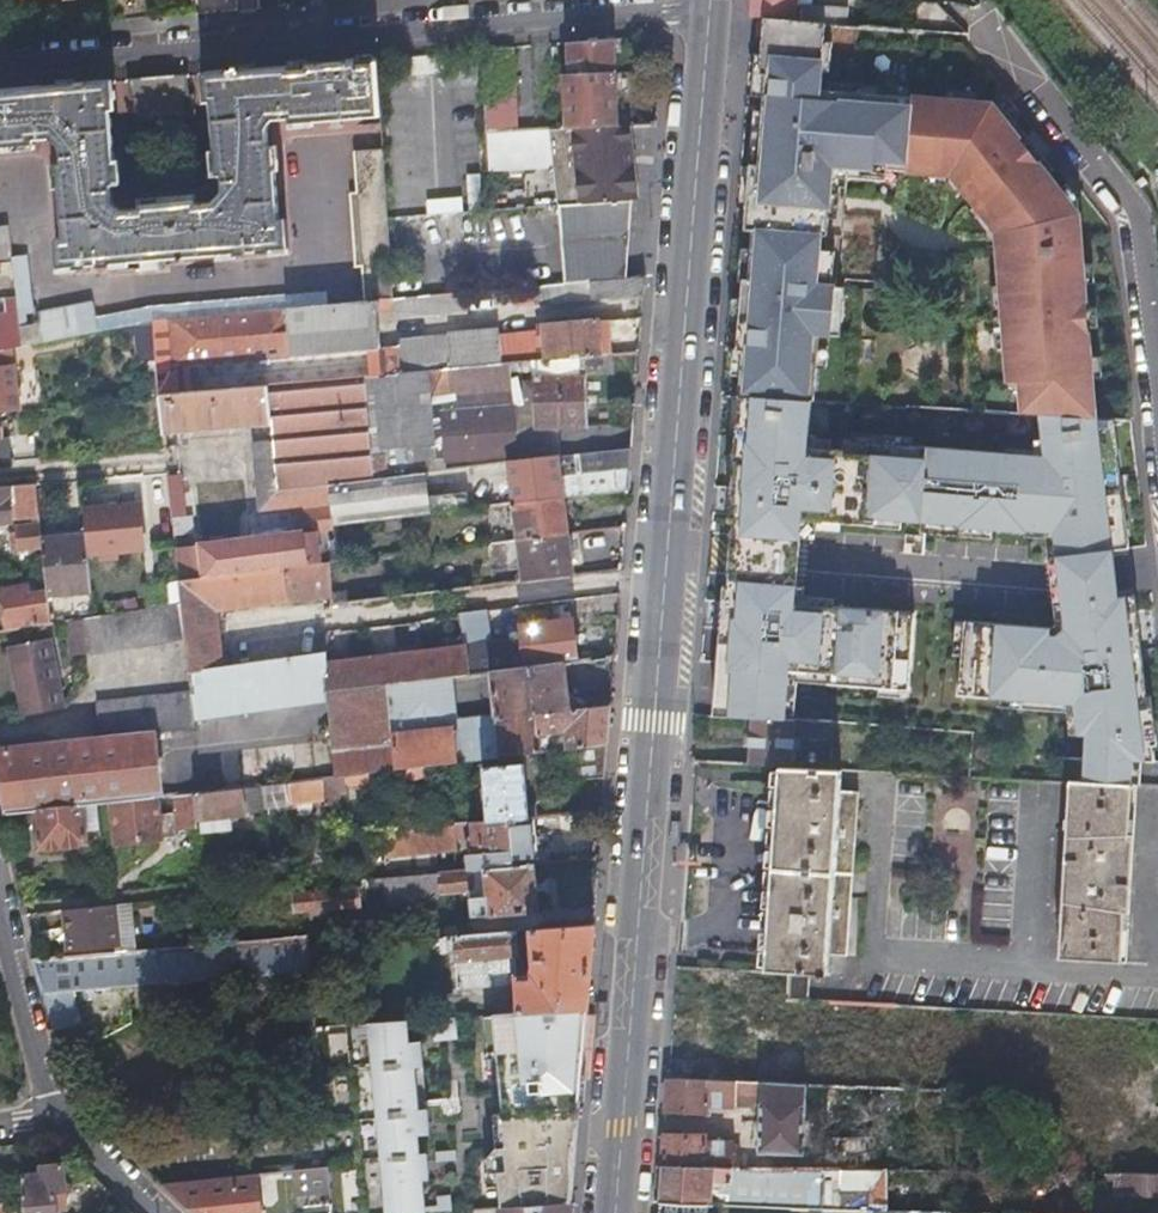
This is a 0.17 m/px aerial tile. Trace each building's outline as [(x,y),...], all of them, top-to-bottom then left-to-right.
[(752,17),(764,19),(825,23),(846,25),(847,10),(817,6),(817,0),(753,0),(752,17)] [(966,34),(951,19),(936,4),(915,2),(913,30),(966,34)] [(1023,412),(1096,416),(1080,211),(1049,171),(1054,167),(1001,102),(819,88),(825,23),(764,19),(759,75),(765,76),(758,168),(752,168),(750,188),(756,189),(755,210),(748,210),(747,230),(753,231),(749,281),(743,280),(737,353),(743,353),(740,397),(805,400),(811,401),(815,401),(820,334),(832,335),(840,236),(842,237),(848,166),(951,174),(996,231),(1009,381),(1023,381),(1023,392),(1023,412)] [(564,43),(567,79),(614,74),(611,39),(564,43)] [(479,50),(485,139),(514,137),(505,48),(479,50)] [(198,74),(200,104),(205,104),(211,177),(215,177),(217,193),(206,202),(123,210),(110,200),(110,187),(115,186),(109,111),(113,111),(110,82),(87,84),(87,82),(72,83),(71,85),(18,89),(16,87),(4,89),(3,91),(0,91),(0,156),(35,152),(35,148),(49,147),(58,158),(58,173),(54,173),(60,250),(52,250),(54,276),(114,270),(282,255),(279,226),(273,226),(267,152),(262,153),(261,136),(268,127),(288,126),(289,131),(379,123),(374,60),(356,61),(356,59),(343,59),(343,62),(319,64),(318,61),(306,63),(306,65),(280,68),(279,65),(265,67),(265,69),(238,71),(237,69),(225,70),(224,72),(198,74)] [(551,125),(551,134),(618,127),(616,101),(614,74),(567,79),(563,79),(565,123),(551,125)] [(129,97),(130,109),(131,121),(184,116),(183,93),(185,93),(184,75),(124,81),(126,97),(129,97)] [(618,127),(551,134),(560,204),(563,203),(633,198),(640,197),(635,162),(631,126),(618,127)] [(206,320),(151,325),(155,361),(159,395),(262,386),(498,366),(504,366),(500,339),(380,348),(377,305),(390,304),(382,161),(353,163),(355,199),(347,200),(352,273),(360,273),(362,306),(325,309),(206,320)] [(625,283),(629,239),(633,198),(563,203),(563,241),(563,289),(591,286),(618,284),(625,283)] [(0,235),(0,273),(12,272),(12,268),(8,235),(0,235)] [(26,266),(12,268),(12,272),(16,302),(21,340),(23,350),(135,328),(151,325),(206,320),(325,309),(323,296),(149,310),(95,321),(93,308),(39,319),(40,326),(28,328),(26,317),(33,315),(26,266)] [(625,283),(618,284),(591,286),(592,303),(644,298),(646,281),(625,283)] [(563,289),(446,299),(447,315),(592,303),(591,286),(563,289)] [(548,362),(602,357),(599,320),(545,325),(548,362)] [(155,361),(151,325),(135,328),(139,362),(155,361)] [(23,350),(21,340),(0,342),(0,354),(9,353),(23,350)] [(18,415),(9,353),(0,354),(0,417),(18,415)] [(589,425),(585,377),(584,370),(612,368),(610,357),(602,357),(548,362),(531,363),(532,381),(526,381),(528,410),(535,409),(536,430),(589,425)] [(508,365),(504,366),(498,366),(262,386),(159,395),(164,437),(250,428),(259,510),(244,512),(248,538),(176,547),(179,579),(262,567),(332,558),(340,557),(338,535),(337,528),(336,519),(335,503),(332,477),(427,469),(446,467),(446,461),(445,458),(437,458),(432,396),(511,389),(508,365)] [(517,454),(511,389),(432,396),(437,458),(445,458),(446,461),(517,454)] [(805,400),(740,397),(721,396),(710,536),(1048,554),(1046,591),(858,580),(854,647),(974,654),(973,685),(846,680),(845,723),(977,730),(977,732),(985,733),(984,774),(1054,777),(1055,738),(1153,742),(1147,670),(1146,666),(1144,666),(1148,582),(1157,583),(1157,546),(1154,511),(1146,511),(1148,486),(1139,486),(1142,421),(1129,417),(1096,416),(1023,412),(909,405),(910,424),(919,424),(915,497),(905,497),(908,454),(880,453),(878,474),(831,472),(830,493),(776,490),(785,418),(803,419),(805,400)] [(815,401),(811,401),(810,434),(906,439),(909,405),(815,401)] [(9,466),(6,440),(2,440),(0,430),(0,467),(9,466)] [(515,503),(565,499),(630,493),(632,471),(633,449),(511,461),(515,503)] [(430,497),(427,469),(332,477),(335,503),(336,519),(398,514),(470,507),(469,494),(430,497)] [(163,475),(168,510),(183,508),(179,473),(163,475)] [(14,528),(11,502),(37,499),(36,485),(0,489),(0,530),(14,528)] [(568,536),(565,499),(515,503),(518,541),(568,536)] [(90,512),(92,534),(94,557),(145,551),(141,507),(90,512)] [(399,530),(398,514),(336,519),(337,528),(338,535),(399,530)] [(11,556),(44,552),(43,543),(41,531),(15,534),(16,539),(8,540),(11,556)] [(571,577),(568,536),(518,541),(522,581),(571,577)] [(43,543),(44,552),(49,601),(93,596),(87,539),(43,543)] [(507,552),(506,547),(505,542),(484,544),(485,555),(507,552)] [(333,575),(332,558),(262,567),(179,579),(181,592),(183,606),(187,643),(190,670),(226,666),(220,605),(335,591),(333,575)] [(725,640),(745,641),(748,575),(707,573),(702,635),(725,640)] [(745,641),(854,647),(858,580),(748,575),(745,641)] [(137,613),(183,606),(181,592),(137,598),(137,613)] [(26,593),(14,594),(2,596),(8,633),(52,626),(50,610),(39,612),(38,603),(28,605),(26,593)] [(187,643),(183,606),(137,613),(86,621),(90,657),(187,643)] [(470,676),(493,673),(562,664),(578,662),(573,620),(522,626),(524,644),(508,646),(503,606),(462,609),(466,645),(470,676)] [(90,657),(86,621),(70,624),(75,660),(90,657)] [(16,647),(20,684),(25,722),(65,715),(56,641),(16,647)] [(466,645),(324,664),(328,695),(447,679),(470,676),(466,645)] [(226,666),(190,670),(193,694),(195,711),(263,702),(323,695),(328,695),(324,664),(323,654),(292,657),(226,666)] [(753,718),(784,720),(787,667),(730,663),(730,667),(710,666),(710,689),(728,691),(727,717),(753,718)] [(562,664),(493,673),(498,721),(569,712),(562,664)] [(1147,670),(1153,742),(1055,738),(1054,777),(1069,778),(1133,783),(1157,784),(1157,670),(1147,670)] [(323,695),(329,742),(453,726),(447,679),(328,695),(323,695)] [(818,722),(837,723),(840,687),(820,685),(818,722)] [(102,743),(150,736),(197,730),(195,711),(193,694),(98,707),(102,743)] [(557,735),(561,735),(565,734),(568,752),(610,746),(613,707),(569,712),(498,721),(453,726),(329,742),(333,780),(346,778),(429,769),(445,767),(463,765),(559,753),(557,735)] [(751,762),(776,763),(798,764),(799,721),(784,720),(753,718),(751,762)] [(557,735),(559,753),(568,752),(565,734),(561,735),(557,735)] [(157,801),(150,736),(102,743),(0,756),(0,766),(10,819),(37,815),(86,810),(114,806),(157,801)] [(607,781),(610,746),(568,752),(559,753),(559,762),(569,761),(571,785),(607,781)] [(798,764),(776,763),(764,966),(789,968),(788,995),(807,997),(809,968),(830,970),(832,947),(849,948),(857,788),(841,787),(842,767),(798,764)] [(463,765),(445,767),(447,779),(464,777),(463,765)] [(474,824),(528,818),(526,798),(523,767),(480,772),(484,815),(473,816),(474,824)] [(346,778),(347,787),(430,778),(429,769),(346,778)] [(324,781),(326,800),(327,806),(341,804),(340,796),(348,795),(347,787),(346,778),(333,780),(324,781)] [(1124,964),(1129,873),(1133,783),(1069,778),(1059,961),(1124,964)] [(297,803),(326,800),(324,781),(295,784),(297,803)] [(206,835),(220,833),(234,831),(233,819),(249,818),(250,816),(268,814),(265,788),(202,795),(206,835)] [(198,796),(187,797),(177,798),(180,830),(201,828),(198,796)] [(160,821),(157,801),(114,806),(119,849),(162,845),(160,821)] [(90,848),(86,810),(37,815),(42,853),(90,848)] [(528,818),(474,824),(475,830),(466,831),(468,840),(476,840),(478,856),(465,857),(466,871),(533,864),(528,818)] [(160,821),(162,845),(177,843),(174,820),(160,821)] [(474,824),(393,832),(395,852),(468,844),(468,840),(466,831),(475,830),(474,824)] [(331,839),(337,839),(343,838),(342,829),(330,830),(331,839)] [(538,912),(533,864),(466,871),(383,880),(386,909),(405,907),(404,901),(468,894),(471,919),(494,916),(538,912)] [(110,892),(109,887),(108,883),(94,885),(96,900),(105,899),(110,892)] [(364,910),(364,900),(363,891),(297,897),(298,916),(364,910)] [(985,905),(982,944),(1006,945),(1009,907),(985,905)] [(69,912),(71,932),(73,952),(122,946),(118,907),(69,912)] [(511,986),(514,1017),(589,1012),(596,922),(534,929),(533,935),(529,974),(513,973),(517,931),(461,937),(456,929),(449,929),(449,937),(434,939),(436,955),(451,954),(454,990),(511,986)] [(323,934),(320,934),(317,934),(307,935),(308,965),(325,963),(323,934)] [(308,965),(307,935),(306,935),(142,952),(39,963),(34,964),(53,1034),(80,1026),(77,996),(308,971),(308,965)] [(514,1017),(499,1018),(501,1054),(505,1115),(506,1149),(497,1150),(497,1161),(499,1188),(500,1210),(573,1206),(575,1171),(589,1012),(514,1017)] [(491,1055),(501,1054),(499,1018),(489,1019),(491,1055)] [(345,1028),(363,1212),(422,1212),(419,1182),(425,1181),(423,1155),(416,1156),(414,1137),(426,1136),(418,1045),(406,1046),(405,1024),(345,1028)] [(760,1100),(761,1077),(667,1073),(665,1103),(706,1105),(706,1097),(733,1098),(760,1100)] [(805,1079),(761,1077),(760,1100),(758,1148),(802,1149),(805,1079)] [(506,1149),(505,1115),(495,1116),(497,1150),(506,1149)] [(663,1127),(661,1158),(743,1160),(743,1144),(735,1137),(703,1135),(703,1129),(663,1127)] [(828,1132),(827,1162),(875,1163),(875,1134),(828,1132)] [(71,1187),(74,1186),(74,1179),(67,1180),(65,1157),(41,1160),(42,1167),(22,1170),(25,1212),(61,1212),(59,1197),(69,1196),(68,1187),(71,1187)] [(661,1158),(658,1195),(888,1204),(888,1176),(889,1163),(875,1163),(827,1162),(743,1160),(661,1158)] [(499,1188),(497,1161),(485,1162),(486,1189),(499,1188)] [(329,1188),(326,1166),(325,1166),(291,1170),(292,1191),(329,1188)] [(1111,1176),(1117,1176),(1117,1192),(1157,1193),(1157,1170),(1105,1169),(1105,1175),(1111,1176)] [(258,1181),(267,1180),(266,1172),(159,1181),(194,1212),(260,1212),(258,1181)] [(928,1177),(888,1176),(888,1204),(927,1206),(928,1177)] [(331,1203),(303,1204),(304,1212),(332,1212),(331,1203)]
